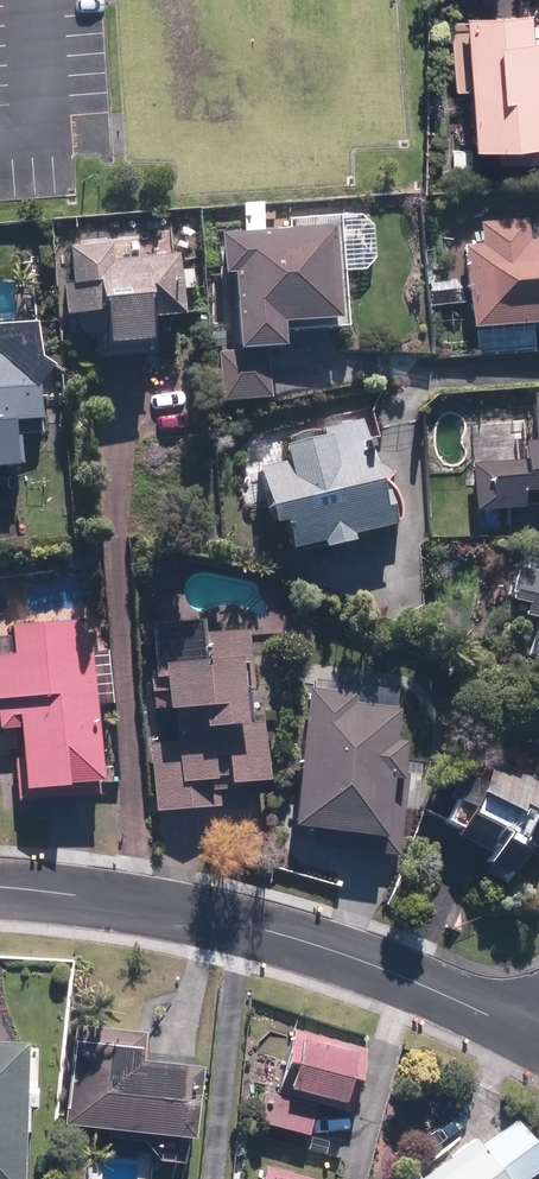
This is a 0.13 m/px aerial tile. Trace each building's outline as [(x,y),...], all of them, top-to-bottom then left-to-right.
[(458,19),(464,155),(538,152),(538,16),(458,19)] [(216,354),(219,406),(281,403),(277,336),(344,333),(338,219),(285,222),(286,236),(215,240),(217,282),(224,281),(228,354),(216,354)] [(464,335),(538,330),(538,229),(526,230),(525,224),(477,227),(478,248),(458,249),(464,335)] [(108,249),(56,253),(60,322),(92,320),(95,362),(153,358),(151,324),(178,322),(174,261),(136,264),(134,238),(107,239),(108,249)] [(14,474),(11,427),(39,426),(37,389),(0,355),(0,475),(14,474)] [(538,517),(538,398),(527,398),(529,447),(514,448),(515,465),(469,467),(471,520),(538,517)] [(388,532),(361,423),(317,434),(319,442),(274,454),(278,467),(247,475),(262,535),(276,532),(282,557),(314,549),(316,557),(347,550),(345,543),(388,532)] [(520,554),(507,602),(522,607),(519,618),(531,622),(520,662),(538,667),(538,560),(520,554)] [(222,787),(263,785),(259,715),(248,716),(246,693),(251,693),(247,633),(197,636),(197,623),(150,626),(152,672),(148,673),(149,694),(152,694),(153,711),(159,711),(159,716),(174,715),(175,741),(148,743),(152,814),(217,810),(216,793),(222,793),(222,787)] [(9,656),(0,657),(0,731),(14,731),(17,794),(56,792),(56,787),(96,785),(89,637),(72,638),(72,624),(7,626),(9,656)] [(353,696),(307,690),(287,830),(354,840),(352,854),(396,860),(408,775),(397,774),(401,746),(392,745),(396,713),(351,706),(353,696)] [(491,762),(478,787),(465,780),(441,825),(454,832),(449,842),(479,858),(484,848),(488,850),(480,866),(483,868),(479,876),(499,887),(504,877),(507,879),(521,852),(511,847),(525,820),(533,825),(538,814),(538,784),(530,779),(529,782),(491,762)] [(59,1127),(188,1143),(197,1071),(136,1064),(139,1037),(71,1028),(59,1127)] [(360,1051),(290,1031),(272,1096),(312,1107),(342,1115),(360,1051)] [(0,1047),(0,1178),(17,1178),(18,1112),(31,1113),(32,1048),(0,1047)] [(260,1092),(251,1124),(303,1138),(312,1107),(272,1096),(260,1092)] [(538,1168),(538,1158),(511,1122),(476,1149),(470,1141),(420,1178),(525,1178),(538,1168)] [(262,1169),(259,1178),(299,1178),(262,1169)]
